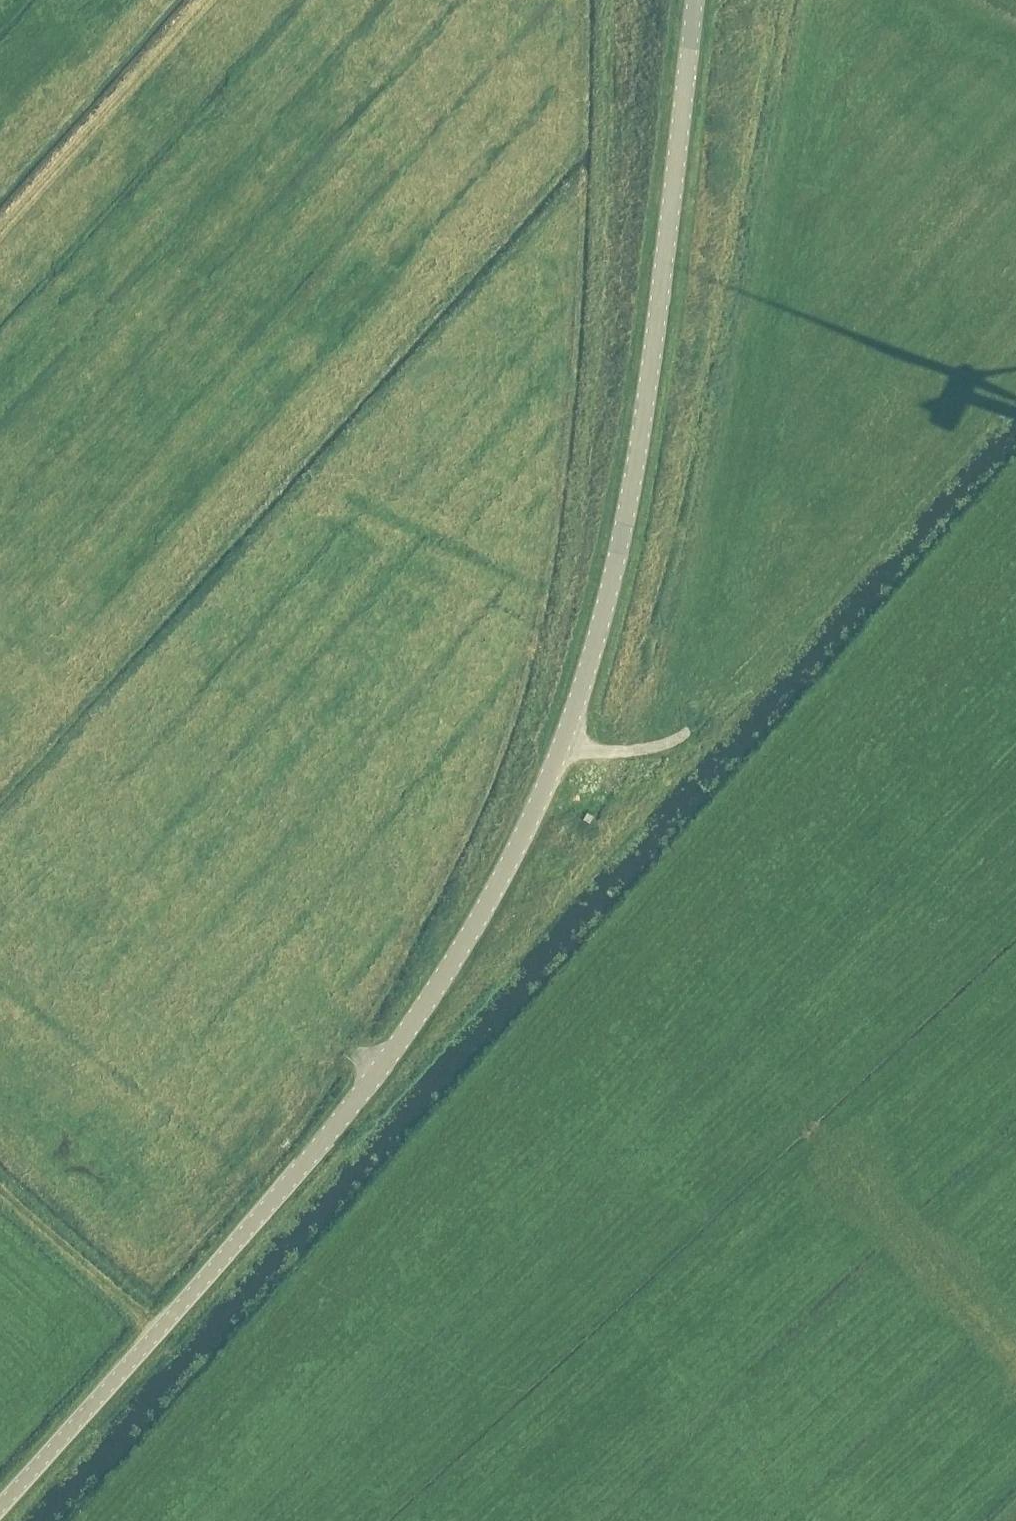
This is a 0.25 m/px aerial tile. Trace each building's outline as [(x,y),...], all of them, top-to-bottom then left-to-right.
[(589,822),(593,815),(587,811),(583,818),(589,822)]
